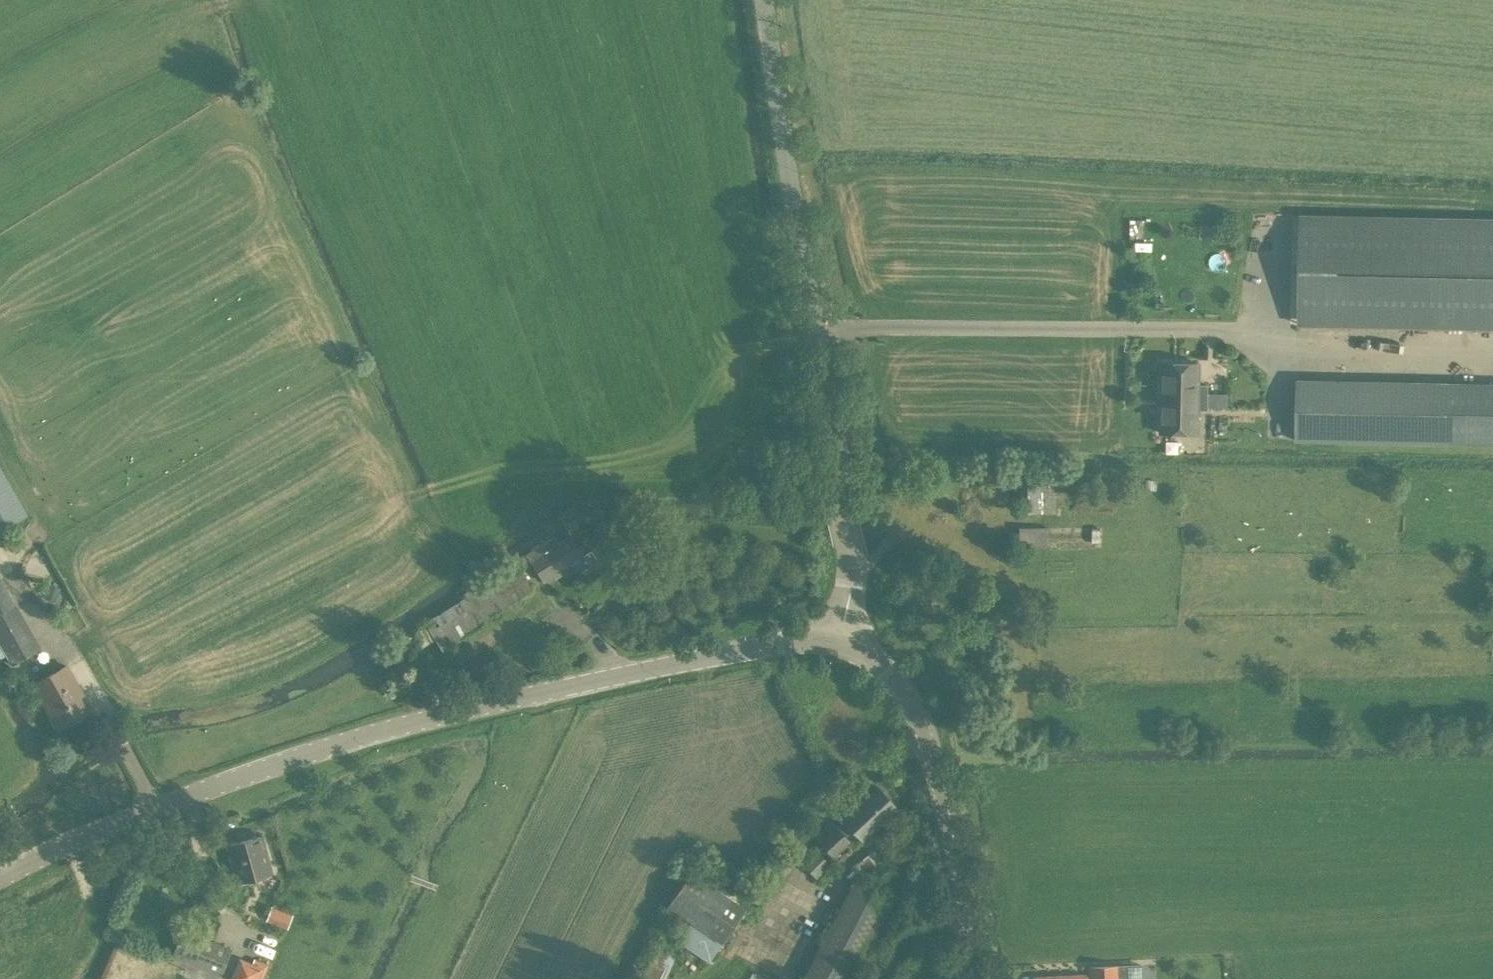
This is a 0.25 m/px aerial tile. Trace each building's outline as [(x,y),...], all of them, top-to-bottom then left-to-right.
[(1301,215),(1298,323),(1492,327),(1492,219),(1301,215)] [(1161,397),(1207,398),(1207,384),(1197,384),(1198,363),(1162,362),(1161,397)] [(1492,443),(1492,383),(1297,379),(1296,439),(1492,443)] [(1207,410),(1207,398),(1161,397),(1160,432),(1196,433),(1197,410),(1207,410)] [(1077,477),(1027,476),(1027,485),(1054,485),(1077,485),(1077,477)] [(1140,479),(1139,488),(1156,489),(1156,481),(1140,479)] [(1027,485),(1020,485),(1020,512),(1054,513),(1054,485),(1027,485)] [(1019,527),(1019,547),(1045,547),(1045,527),(1019,527)] [(544,582),(583,557),(569,535),(558,542),(554,536),(526,554),(544,582)] [(531,587),(516,563),(424,621),(441,648),(483,622),(481,619),(531,587)] [(0,576),(0,642),(7,654),(13,664),(41,648),(0,576)] [(50,583),(44,597),(56,602),(61,588),(50,583)] [(59,728),(87,712),(73,686),(77,683),(66,665),(33,684),(59,728)] [(843,820),(846,822),(839,829),(836,826),(820,841),(833,856),(850,841),(847,838),(854,831),(862,840),(897,807),(878,787),(843,820)] [(240,881),(272,872),(261,835),(230,845),(240,881)] [(875,873),(884,865),(871,851),(862,859),(875,873)] [(746,908),(731,898),(691,871),(668,905),(723,942),(746,908)] [(859,955),(888,897),(853,880),(803,978),(846,978),(859,955)] [(273,905),(268,919),(289,926),(294,912),(273,905)] [(221,973),(230,950),(183,931),(177,947),(190,952),(187,960),(221,973)] [(268,963),(255,958),(254,961),(242,957),(233,978),(261,978),(268,963)] [(1117,965),(1089,967),(1090,976),(1085,976),(1085,974),(1033,977),(1034,978),(1128,978),(1128,965),(1117,965)]
